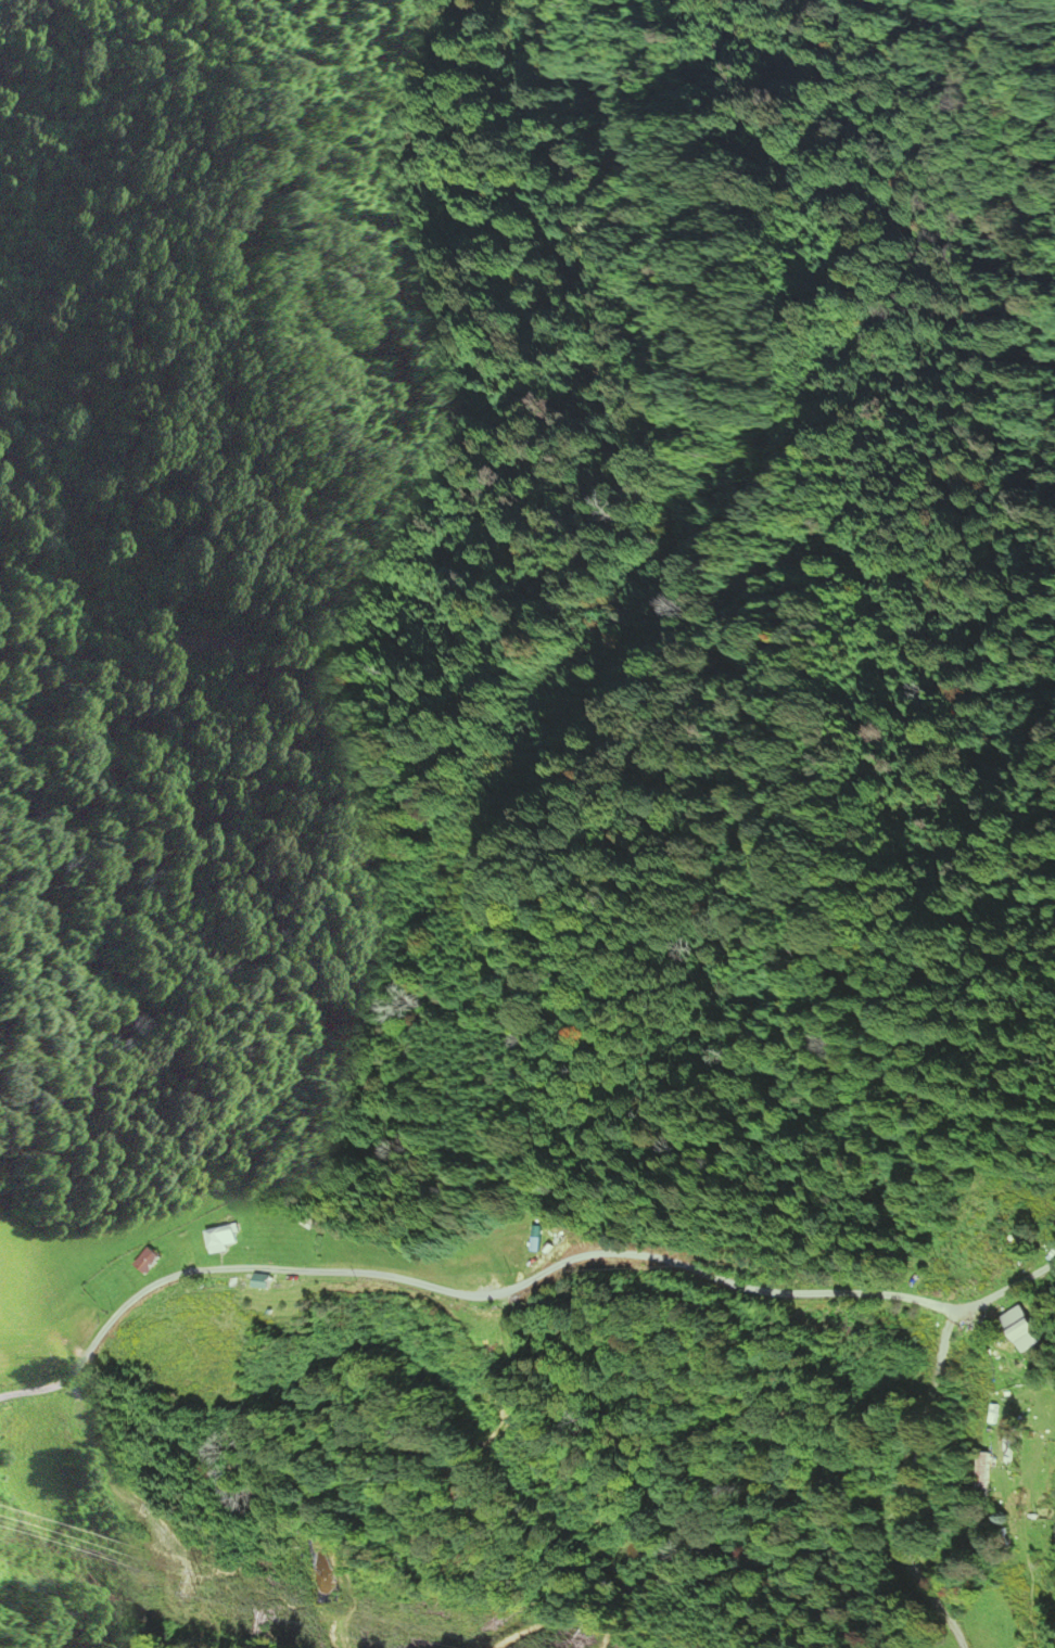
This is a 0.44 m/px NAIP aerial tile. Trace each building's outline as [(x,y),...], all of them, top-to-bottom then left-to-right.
[(206,1231),(209,1250),(212,1250),(212,1254),(228,1251),(227,1244),(236,1242),(233,1226),(228,1226),(227,1222),(219,1224),(219,1229),(206,1231)] [(150,1248),(135,1265),(148,1275),(162,1259),(150,1248)] [(258,1275),(274,1277),(271,1289),(256,1287),(258,1275)] [(1002,1318),(1026,1353),(1045,1340),(1022,1305),(1002,1318)] [(982,1453),(979,1502),(989,1502),(992,1454),(982,1453)]
